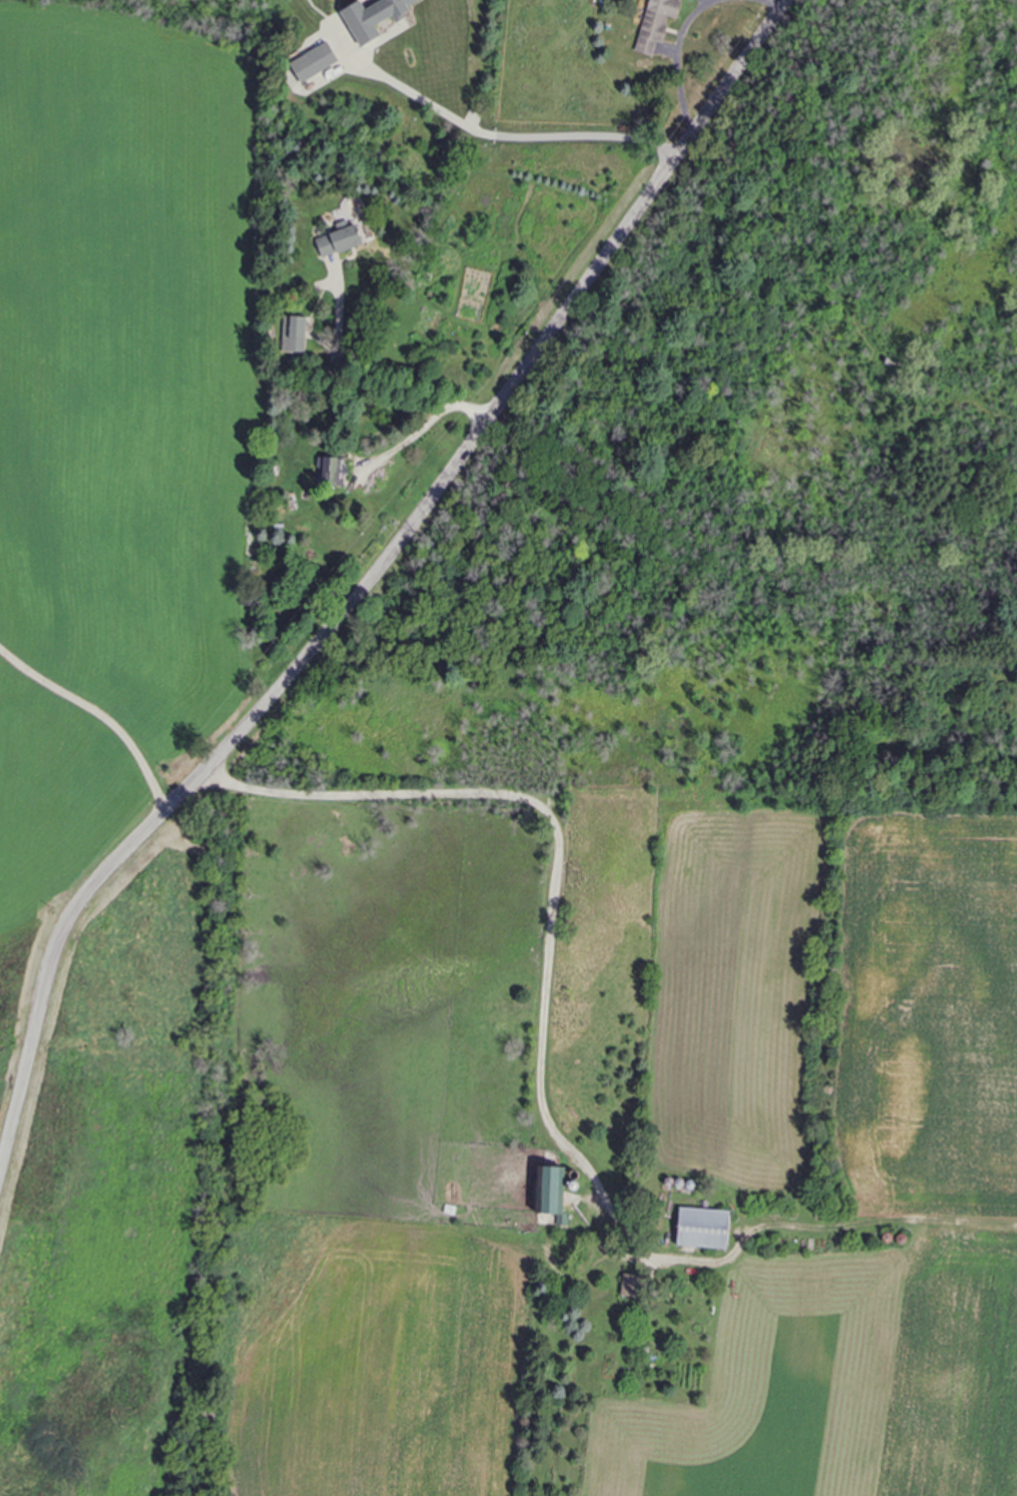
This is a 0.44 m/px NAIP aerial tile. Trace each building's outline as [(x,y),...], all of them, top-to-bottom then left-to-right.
[(360,47),(381,36),(375,25),(392,16),(396,23),(405,18),(401,10),(420,0),(381,0),(365,9),(360,0),(340,11),(360,47)] [(655,40),(662,42),(668,16),(676,18),(681,0),(679,0),(648,0),(635,52),(652,56),(655,40)] [(301,84),(339,61),(327,41),(289,63),(301,84)] [(362,243),(355,224),(315,239),(322,259),(362,243)] [(305,316),(289,316),(288,337),(281,336),(281,352),(304,352),(305,316)] [(345,458),(322,458),(323,475),(329,474),(330,487),(346,486),(345,458)] [(534,1213),(561,1214),(562,1168),(535,1167),(534,1213)] [(728,1249),(729,1210),(678,1208),(676,1247),(728,1249)] [(639,1276),(623,1274),(621,1295),(637,1297),(639,1276)]
